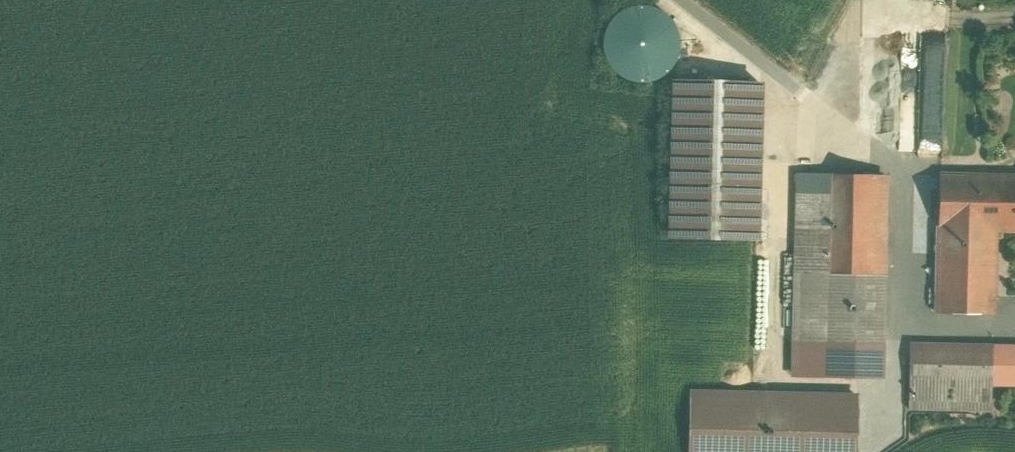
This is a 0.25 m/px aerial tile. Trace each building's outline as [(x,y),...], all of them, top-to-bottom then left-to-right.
[(592,7),(584,30),(589,51),(608,69),(633,72),(657,57),(666,32),(658,8),(648,0),(605,0),(592,7)] [(762,87),(668,86),(666,241),(760,242),(762,87)] [(942,156),(942,101),(921,101),(921,156),(942,156)] [(1006,243),(1014,244),(1014,175),(938,174),(937,242),(935,316),(1004,317),(1006,243)] [(885,344),(889,177),(798,175),(795,342),(885,344)] [(990,345),(909,343),(907,412),(989,413),(990,345)] [(686,390),(686,451),(859,451),(860,393),(686,390)]
